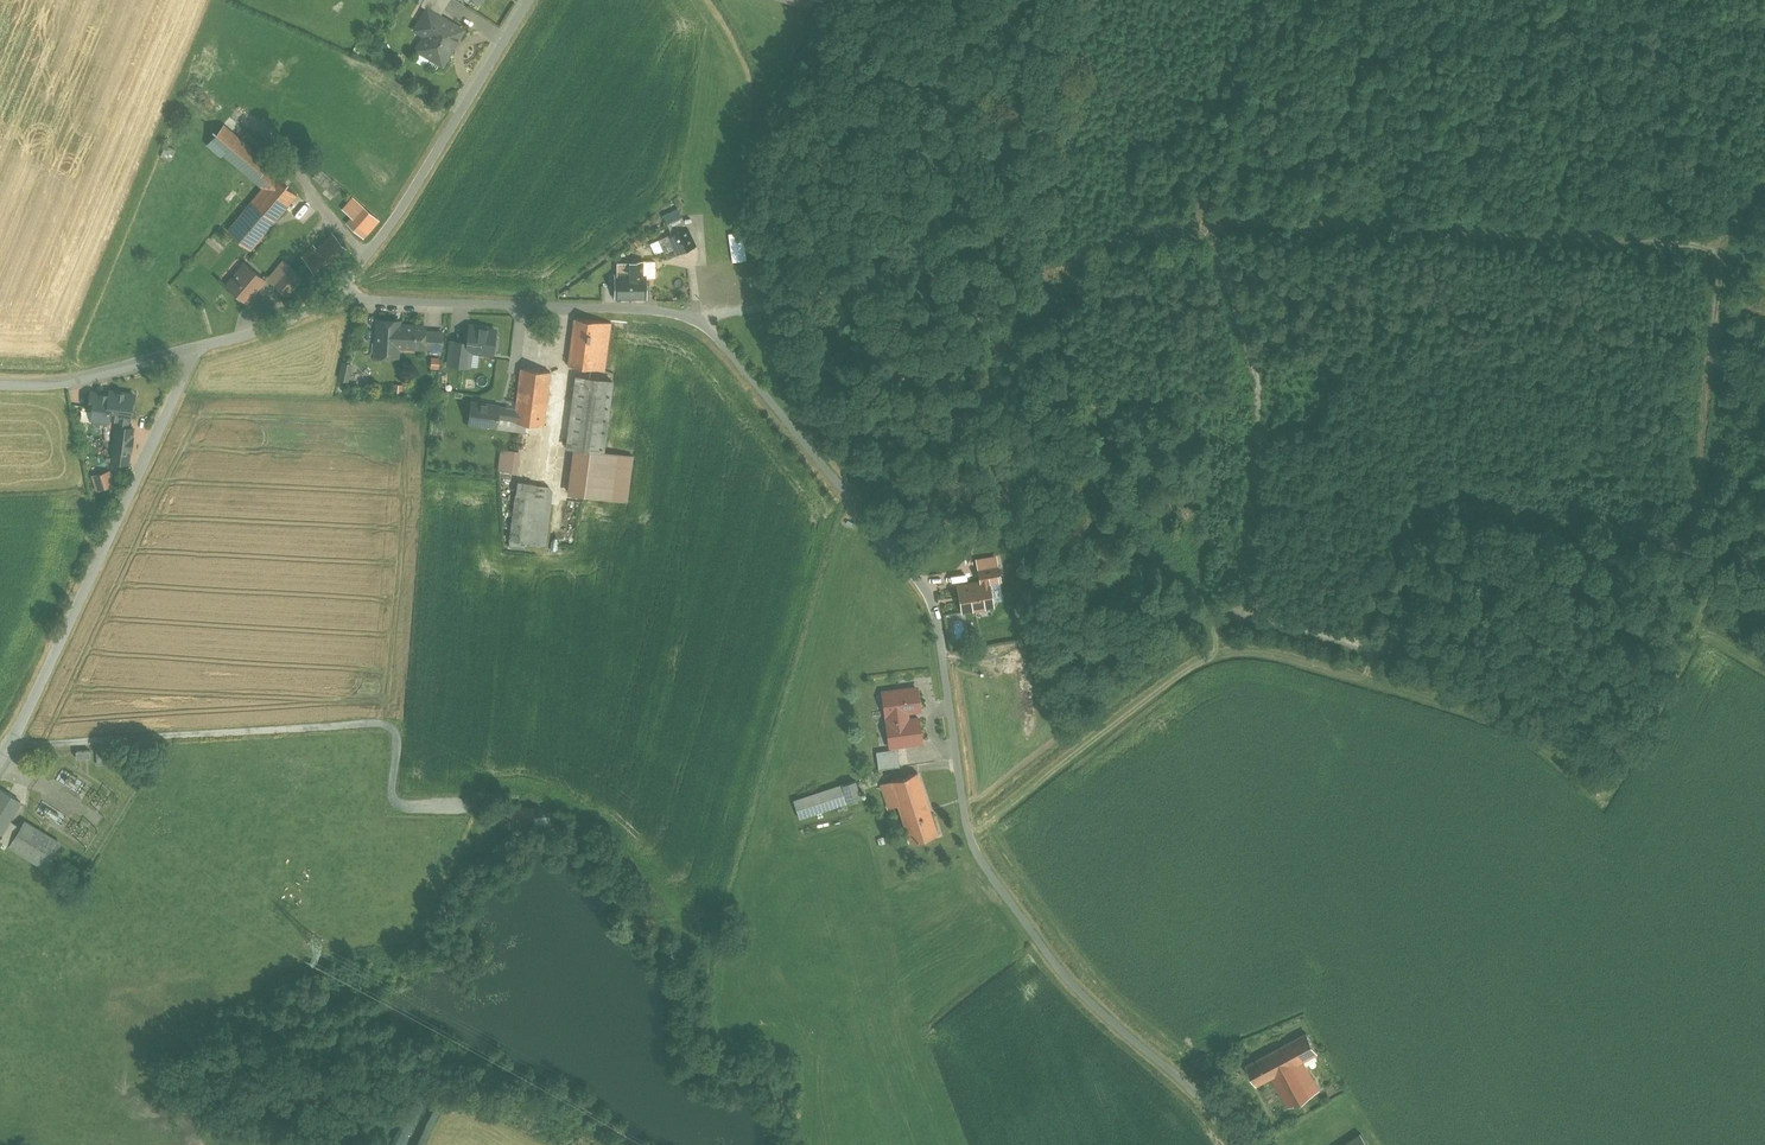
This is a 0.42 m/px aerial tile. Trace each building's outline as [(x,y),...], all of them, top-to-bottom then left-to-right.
[(441,14),(449,0),(425,0),(423,4),(430,8),(422,20),(434,28),(421,48),(419,47),(418,48),(432,56),(431,57),(443,64),(454,46),(451,45),(462,28),(441,14)] [(269,163),(224,125),(208,144),(222,156),(224,153),(265,187),(274,176),(265,168),(269,163)] [(176,149),(166,145),(162,157),(171,160),(176,149)] [(333,182),(319,170),(313,177),(327,189),(333,182)] [(265,187),(244,212),(243,212),(228,230),(251,250),(268,230),(267,230),(297,195),(275,175),(274,176),(265,187)] [(343,188),(334,180),(333,182),(327,189),(336,196),(343,188)] [(379,220),(354,197),(343,210),(353,219),(349,225),(364,238),(379,220)] [(687,226),(670,234),(679,254),(696,245),(687,226)] [(333,234),(305,261),(323,279),(333,269),(351,252),(333,234)] [(284,262),(270,278),(276,283),(290,267),(284,262)] [(645,262),(631,262),(631,265),(619,265),(619,276),(644,276),(645,262)] [(266,280),(246,264),(228,285),(239,294),(239,296),(243,300),(246,300),(248,301),(266,280)] [(290,267),(276,283),(289,294),(302,277),(290,267)] [(619,276),(617,276),(617,297),(646,296),(645,276),(644,276),(619,276)] [(601,321),(575,318),(569,365),(595,369),(601,321)] [(425,326),(394,325),(394,321),(379,320),(376,355),(398,356),(398,346),(432,348),(432,332),(425,332),(425,326)] [(601,321),(595,369),(605,370),(611,323),(601,321)] [(488,327),(470,325),(469,335),(467,335),(466,342),(468,342),(467,350),(493,354),(493,352),(496,350),(498,338),(495,335),(496,330),(487,329),(488,327)] [(443,332),(432,332),(432,348),(442,349),(443,332)] [(466,342),(452,340),(449,364),(465,366),(467,350),(468,342),(466,342)] [(551,371),(522,368),(516,408),(515,419),(514,421),(544,425),(551,371)] [(613,380),(577,376),(568,447),(576,448),(603,452),(604,451),(613,380)] [(111,395),(92,393),(90,407),(94,408),(93,419),(109,421),(109,417),(119,419),(128,420),(130,420),(131,407),(133,408),(135,395),(111,391),(111,395)] [(499,404),(471,400),(468,422),(496,426),(497,417),(515,419),(516,408),(499,406),(499,404)] [(128,420),(119,419),(118,426),(117,426),(112,460),(129,462),(134,429),(127,428),(128,420)] [(520,451),(502,448),(499,469),(518,472),(520,451)] [(603,452),(576,448),(570,493),(627,501),(633,455),(604,451),(603,452)] [(110,471),(102,474),(101,473),(93,476),(98,490),(114,485),(110,471)] [(536,484),(518,482),(510,540),(529,542),(536,484)] [(553,486),(536,484),(529,542),(545,544),(553,486)] [(998,571),(980,574),(981,583),(1000,580),(998,571)] [(977,583),(956,587),(963,625),(984,622),(977,583)] [(916,686),(881,690),(888,745),(921,741),(918,718),(907,719),(906,710),(918,709),(916,686)] [(897,749),(876,752),(878,768),(899,765),(897,749)] [(91,750),(76,751),(77,758),(91,757),(91,750)] [(918,773),(881,784),(889,808),(898,805),(900,812),(928,804),(918,773)] [(855,780),(793,800),(798,817),(860,797),(855,780)] [(25,821),(21,827),(10,820),(21,801),(1,789),(0,791),(0,834),(1,833),(4,835),(1,840),(46,867),(52,857),(50,856),(59,841),(35,827),(25,821)] [(928,804),(900,812),(910,842),(938,833),(928,804)] [(1306,1032),(1247,1064),(1257,1084),(1272,1076),(1302,1060),(1317,1052),(1306,1032)] [(1319,1090),(1302,1060),(1272,1076),(1289,1106),(1319,1090)] [(1343,1144),(1370,1144),(1362,1133),(1343,1144)]
